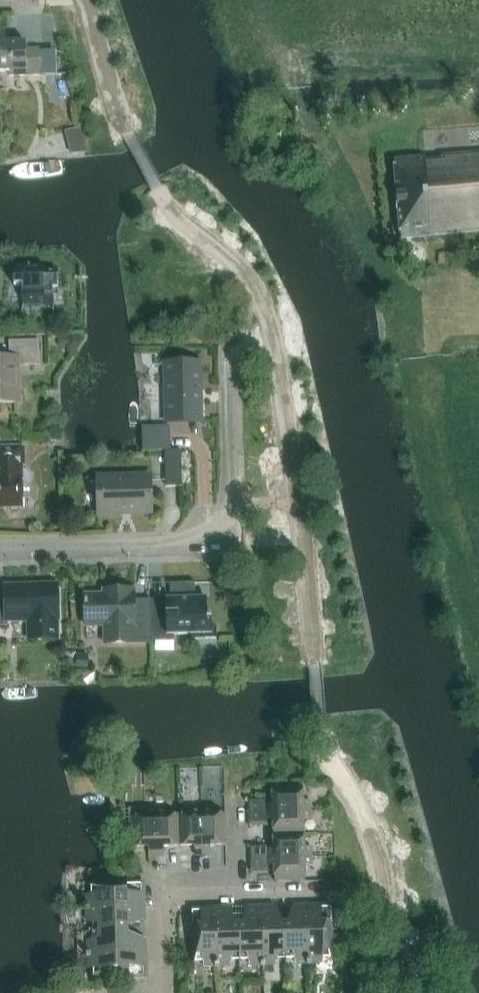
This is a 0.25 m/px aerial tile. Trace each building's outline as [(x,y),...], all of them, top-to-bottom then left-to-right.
[(0,31),(0,71),(9,71),(9,76),(40,75),(39,49),(26,49),(25,42),(5,43),(5,31),(0,31)] [(441,157),(441,160),(426,162),(426,158),(397,160),(403,237),(478,231),(478,153),(441,157)] [(53,289),(58,289),(57,271),(43,271),(43,267),(13,267),(14,286),(22,286),(23,304),(53,303),(53,289)] [(9,355),(9,357),(0,357),(0,403),(16,403),(15,365),(39,365),(38,340),(8,341),(9,355)] [(168,415),(200,414),(199,363),(154,364),(154,365),(166,365),(167,422),(168,422),(168,415)] [(171,450),(170,426),(142,427),(143,451),(171,450)] [(23,507),(23,487),(27,487),(31,482),(31,474),(26,469),(22,469),(22,466),(25,465),(24,446),(0,447),(0,508),(23,507)] [(166,487),(172,486),(182,486),(181,450),(164,451),(166,487)] [(97,513),(151,512),(150,476),(96,478),(97,513)] [(165,597),(165,599),(149,599),(150,641),(151,641),(151,634),(166,634),(166,635),(190,634),(190,639),(216,638),(216,627),(211,627),(211,615),(207,615),(206,596),(195,597),(195,582),(176,583),(176,598),(170,598),(170,597),(169,597),(169,596),(168,596),(167,596),(166,597),(165,597)] [(0,592),(0,625),(7,625),(7,620),(31,619),(31,639),(56,638),(55,618),(57,618),(56,585),(5,587),(5,591),(0,592)] [(106,645),(150,644),(150,641),(149,599),(136,599),(133,599),(133,590),(111,590),(111,593),(85,594),(86,626),(105,626),(106,645)] [(85,655),(78,654),(77,665),(85,666),(85,655)] [(302,801),(302,787),(272,787),(272,797),(249,798),(249,812),(310,810),(310,801),(302,801)] [(226,845),(225,814),(210,815),(210,807),(201,808),(202,854),(210,854),(210,845),(226,845)] [(178,816),(179,846),(194,846),(194,855),(202,854),(201,808),(192,808),(192,815),(178,816)] [(148,856),(156,856),(155,809),(146,809),(146,816),(131,817),(132,847),(148,847),(148,856)] [(164,846),(179,846),(178,816),(164,816),(164,809),(155,809),(156,856),(164,855),(164,846)] [(273,834),(303,833),(303,819),(310,819),(310,810),(249,812),(250,826),(273,825),(273,834)] [(303,833),(273,834),(273,847),(250,847),(250,858),(311,856),(311,847),(304,848),(303,833)] [(164,855),(156,856),(156,864),(164,864),(164,855)] [(156,856),(148,856),(149,864),(156,864),(156,856)] [(311,856),(250,858),(251,868),(274,868),(274,881),(305,880),(304,865),(311,865),(311,856)] [(126,884),(106,885),(91,885),(91,895),(86,895),(87,909),(144,907),(144,894),(126,894),(126,884)] [(295,963),(309,963),(307,905),(294,905),(294,923),(284,924),(285,958),(295,958),(295,963)] [(332,957),(332,955),(331,934),(331,922),(321,923),(320,905),(307,905),(309,963),(322,962),(322,957),(332,957)] [(249,965),(263,964),(261,906),(248,907),(248,924),(239,925),(239,960),(249,959),(249,965)] [(261,906),(263,964),(276,964),(276,959),(285,958),(284,924),(275,924),(274,906),(261,906)] [(92,931),(127,930),(127,921),(145,920),(144,907),(87,909),(87,922),(92,922),(92,931)] [(203,966),(217,965),(215,907),(202,908),(202,926),(192,926),(193,961),(203,961),(203,966)] [(239,960),(239,925),(229,925),(228,907),(215,907),(217,965),(230,965),(230,960),(239,960)] [(87,941),(88,955),(146,953),(145,939),(127,940),(127,930),(92,931),(93,941),(87,941)] [(343,934),(331,934),(332,955),(344,954),(347,954),(346,934),(343,934)] [(146,953),(88,955),(88,968),(93,968),(94,978),(128,977),(128,967),(146,966),(146,953)]
